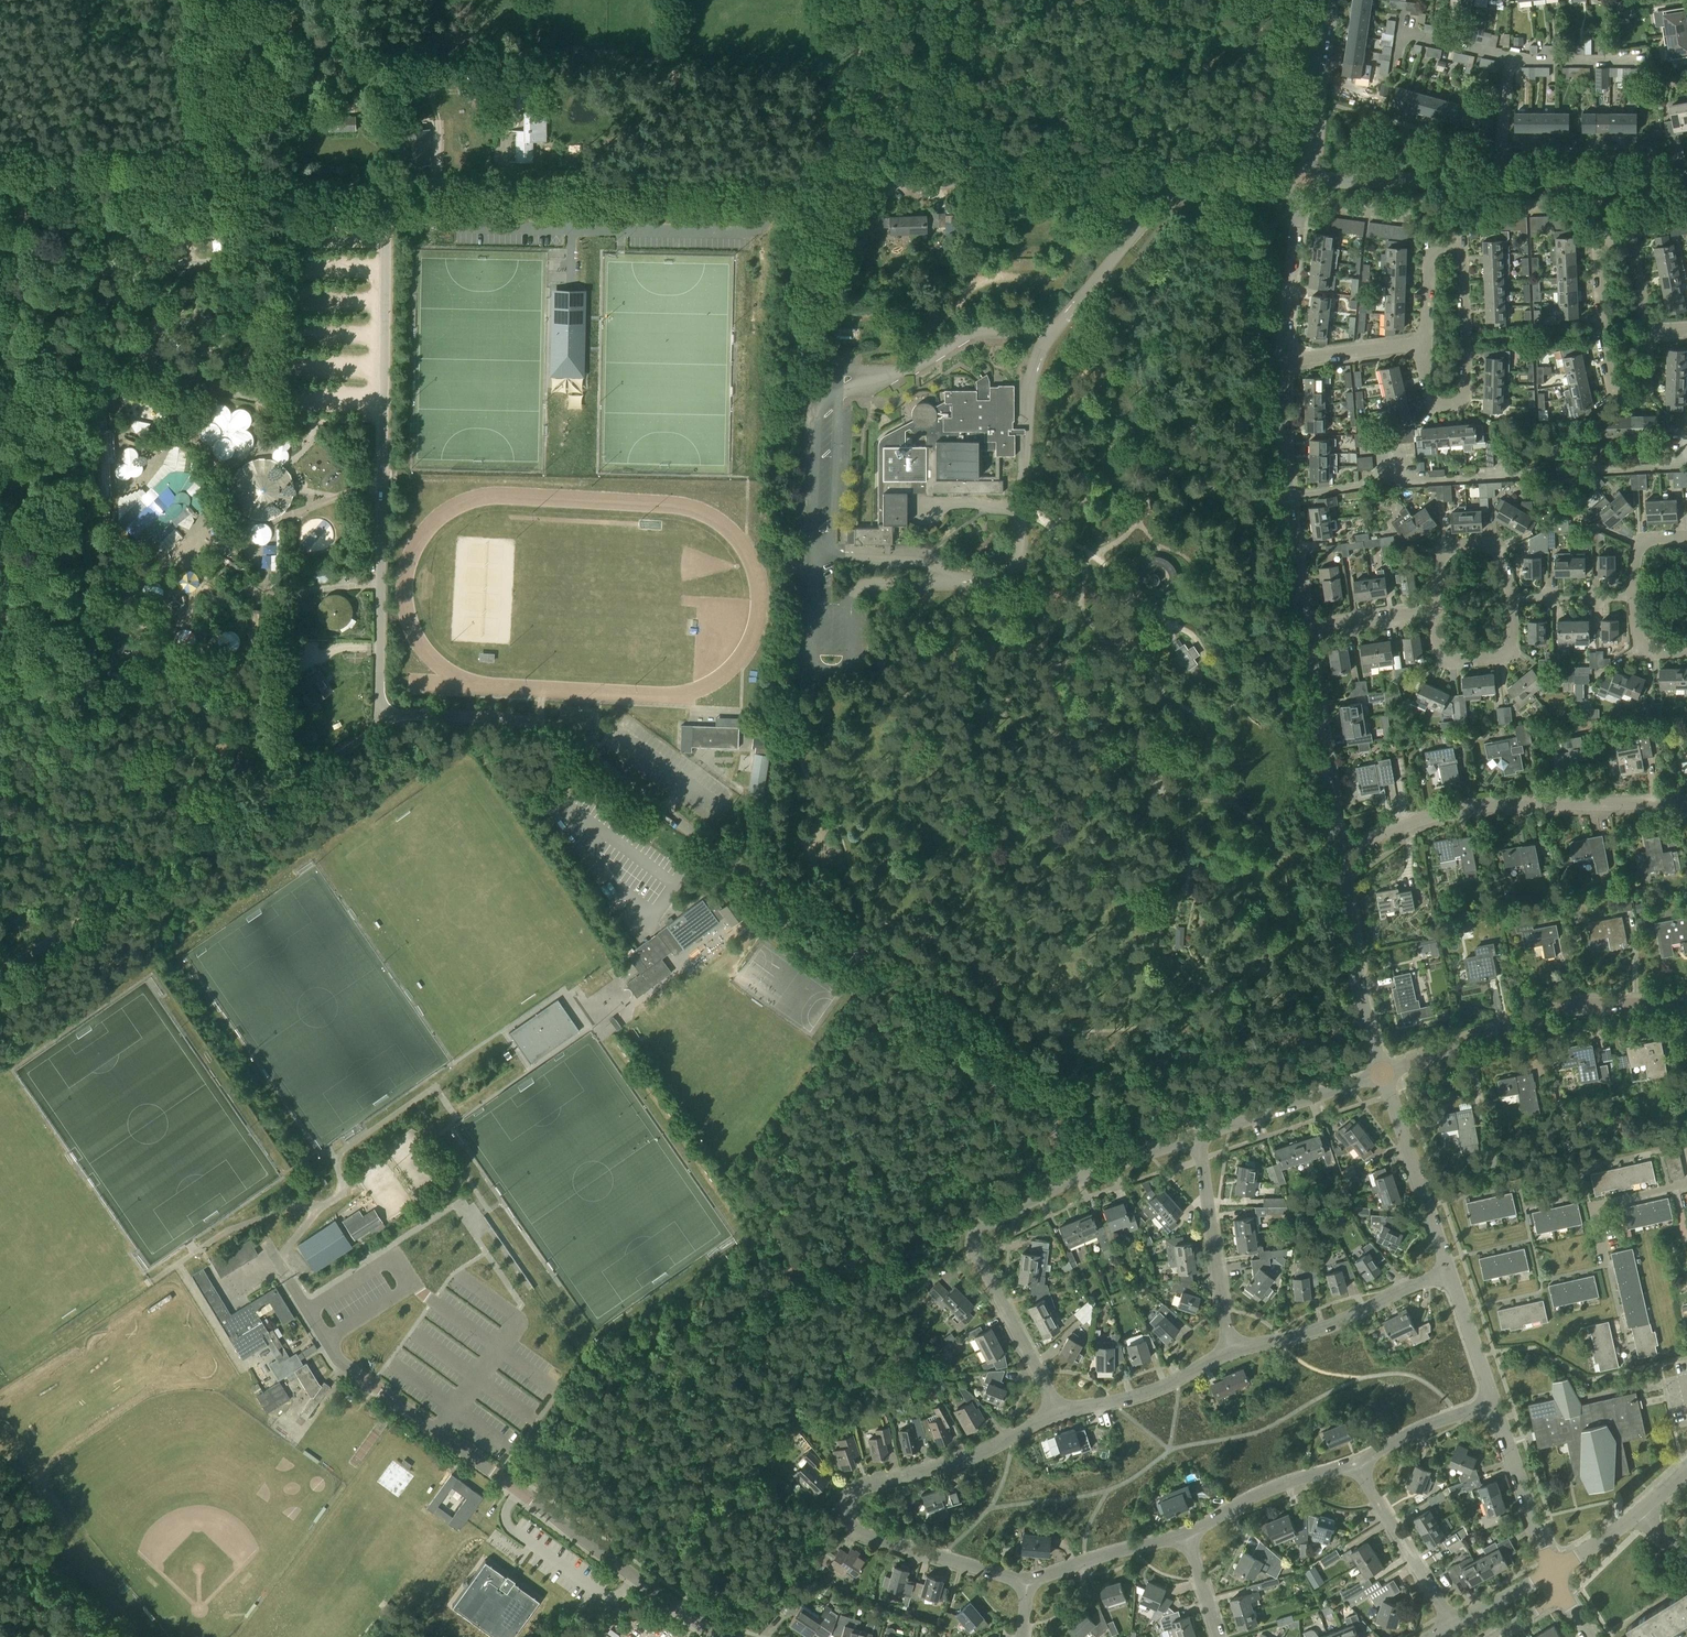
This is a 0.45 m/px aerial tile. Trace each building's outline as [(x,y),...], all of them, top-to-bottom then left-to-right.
[(1352,9),(1370,12),(1372,0),(1354,0),(1352,9)] [(1408,1),(1403,0),(1399,0),(1399,1),(1398,8),(1406,9),(1408,1)] [(1407,7),(1415,8),(1417,0),(1416,0),(1408,0),(1407,7)] [(1615,12),(1625,10),(1633,9),(1632,0),(1631,0),(1613,3),(1615,12)] [(1658,7),(1650,8),(1653,21),(1660,20),(1658,7)] [(1686,32),(1686,23),(1684,7),(1663,11),(1665,28),(1662,29),(1663,36),(1686,32)] [(1370,12),(1352,9),(1351,22),(1368,25),(1370,12)] [(1368,25),(1351,22),(1349,35),(1366,38),(1368,25)] [(1430,34),(1431,25),(1425,24),(1423,33),(1430,34)] [(1436,35),(1438,27),(1431,25),(1430,34),(1436,35)] [(1456,39),(1458,31),(1451,29),(1449,38),(1456,39)] [(1463,41),(1464,32),(1458,31),(1456,39),(1463,41)] [(1663,36),(1665,43),(1668,43),(1671,60),(1686,57),(1686,32),(1663,36)] [(1349,35),(1347,49),(1364,51),(1366,38),(1349,35)] [(1482,45),(1484,36),(1478,35),(1476,43),(1482,45)] [(1491,37),(1484,36),(1482,45),(1489,46),(1491,37)] [(1524,37),(1514,37),(1514,45),(1523,45),(1524,37)] [(1420,54),(1422,46),(1415,44),(1413,53),(1420,54)] [(1391,55),(1392,48),(1383,47),(1382,53),(1391,55)] [(1433,57),(1435,48),(1428,47),(1427,56),(1433,57)] [(1440,58),(1442,50),(1435,48),(1433,57),(1440,58)] [(1364,51),(1347,49),(1345,62),(1362,64),(1364,51)] [(1460,62),(1461,54),(1455,53),(1453,61),(1460,62)] [(1466,64),(1468,55),(1461,54),(1460,62),(1466,64)] [(1486,68),(1488,59),(1481,58),(1480,67),(1486,68)] [(1493,69),(1494,61),(1488,59),(1486,68),(1493,69)] [(1362,64),(1345,62),(1343,75),(1360,78),(1362,64)] [(1607,88),(1607,77),(1608,77),(1608,68),(1596,68),(1596,88),(1607,88)] [(1617,77),(1617,68),(1608,68),(1608,77),(1617,77)] [(477,85),(465,83),(460,83),(459,94),(477,95),(477,85)] [(516,97),(516,98),(516,109),(532,109),(531,97),(526,97),(526,85),(516,84),(516,89),(518,89),(518,97),(516,97)] [(1380,95),(1387,96),(1389,86),(1383,84),(1380,95)] [(1405,108),(1410,91),(1397,88),(1392,105),(1405,108)] [(1423,95),(1410,91),(1405,108),(1418,112),(1423,95)] [(1423,95),(1418,112),(1431,116),(1436,98),(1423,95)] [(1436,98),(1431,116),(1444,119),(1449,102),(1436,98)] [(1449,102),(1444,119),(1457,123),(1462,105),(1449,102)] [(1666,134),(1667,136),(1675,135),(1675,131),(1686,129),(1686,104),(1671,107),(1673,122),(1665,123),(1666,134)] [(1462,105),(1457,123),(1470,126),(1475,109),(1462,105)] [(1488,112),(1475,109),(1470,126),(1483,130),(1488,112)] [(546,141),(546,139),(546,111),(524,111),(524,131),(518,131),(518,136),(516,136),(516,162),(532,162),(532,141),(546,141)] [(1529,132),(1529,114),(1516,114),(1516,132),(1529,132)] [(1542,114),(1529,114),(1529,132),(1542,132),(1542,114)] [(1555,114),(1542,114),(1542,132),(1555,132),(1555,114)] [(1568,114),(1555,114),(1555,132),(1568,132),(1568,114)] [(1597,132),(1597,114),(1583,114),(1583,132),(1597,132)] [(1610,132),(1610,114),(1597,114),(1597,132),(1610,132)] [(1623,132),(1623,114),(1610,114),(1610,132),(1623,132)] [(1623,114),(1623,132),(1636,132),(1636,114),(1623,114)] [(356,130),(355,117),(329,118),(329,131),(356,130)] [(380,130),(381,144),(390,144),(389,130),(380,130)] [(416,164),(416,130),(402,130),(402,164),(416,164)] [(416,130),(416,164),(430,164),(429,130),(416,130)] [(926,222),(933,222),(933,226),(944,225),(944,212),(932,213),(932,215),(908,217),(908,232),(927,231),(926,222)] [(884,214),(878,215),(870,215),(870,228),(884,228),(884,214)] [(908,232),(907,217),(889,217),(890,233),(908,232)] [(1337,232),(1339,219),(1332,218),(1331,231),(1337,232)] [(1346,219),(1339,219),(1337,232),(1344,232),(1346,219)] [(1352,220),(1346,219),(1344,232),(1350,233),(1352,220)] [(1352,220),(1350,233),(1356,234),(1356,236),(1358,221),(1352,220)] [(1358,221),(1356,236),(1363,237),(1365,222),(1358,221)] [(1682,221),(1675,222),(1678,235),(1684,234),(1682,221)] [(1374,238),(1376,223),(1369,222),(1367,238),(1374,238)] [(1678,235),(1675,222),(1669,223),(1671,236),(1678,235)] [(1376,223),(1374,238),(1374,239),(1375,236),(1380,237),(1382,224),(1376,223)] [(1389,225),(1382,224),(1380,237),(1387,238),(1389,225)] [(1395,226),(1389,225),(1387,238),(1394,239),(1395,226)] [(1395,226),(1394,239),(1400,240),(1402,227),(1395,226)] [(1402,227),(1400,240),(1407,241),(1409,227),(1402,227)] [(207,232),(212,249),(223,246),(218,229),(207,232)] [(1556,238),(1556,246),(1550,246),(1550,252),(1556,251),(1575,250),(1575,237),(1569,237),(1569,230),(1553,231),(1553,238),(1556,238)] [(1502,234),(1489,234),(1490,241),(1483,241),(1484,254),(1502,254),(1502,241),(1506,241),(1509,238),(1509,232),(1507,232),(1502,232),(1502,234)] [(1316,233),(1314,247),(1334,249),(1334,242),(1339,243),(1340,234),(1331,233),(1330,235),(1316,233)] [(1657,261),(1676,257),(1675,251),(1679,250),(1677,239),(1669,241),(1668,238),(1665,239),(1664,236),(1655,237),(1655,238),(1657,247),(1655,248),(1657,261)] [(1381,254),(1381,260),(1407,261),(1407,248),(1401,248),(1402,241),(1386,241),(1386,254),(1381,254)] [(1334,249),(1314,247),(1314,248),(1312,247),(1312,252),(1314,252),(1313,260),(1337,263),(1338,255),(1339,255),(1340,249),(1334,249)] [(1575,250),(1556,251),(1550,252),(1551,258),(1554,265),(1557,265),(1576,264),(1575,250)] [(1509,253),(1502,254),(1484,254),(1484,268),(1503,267),(1503,260),(1509,260),(1509,253)] [(1676,257),(1657,261),(1660,274),(1685,269),(1682,256),(1676,257)] [(1313,260),(1311,273),(1330,275),(1331,267),(1337,268),(1337,263),(1313,260)] [(1407,261),(1381,260),(1381,267),(1388,267),(1387,274),(1406,275),(1407,261)] [(1576,264),(1557,265),(1558,278),(1577,277),(1576,264)] [(1503,267),(1484,268),(1485,281),(1504,280),(1508,280),(1508,275),(1510,273),(1510,266),(1503,267)] [(1686,275),(1685,269),(1660,274),(1662,287),(1681,283),(1680,276),(1686,275)] [(1330,275),(1311,273),(1309,286),(1329,289),(1330,275)] [(1387,274),(1387,287),(1406,288),(1406,275),(1387,274)] [(1537,283),(1546,283),(1546,274),(1536,275),(1537,283)] [(1577,277),(1558,278),(1552,278),(1552,284),(1558,284),(1558,291),(1577,290),(1577,277)] [(1504,293),(1504,280),(1485,281),(1486,294),(1504,293)] [(1681,283),(1662,287),(1665,300),(1686,295),(1686,290),(1686,289),(1682,290),(1681,283)] [(1406,288),(1387,287),(1386,300),(1405,301),(1406,288)] [(1578,304),(1577,290),(1558,291),(1559,304),(1578,304)] [(553,320),(552,329),(554,329),(554,366),(581,366),(582,315),(578,315),(579,293),(555,293),(555,320),(553,320)] [(1505,307),(1504,293),(1486,294),(1486,307),(1505,307)] [(1311,311),(1330,313),(1332,298),(1313,295),(1311,311)] [(1665,300),(1667,313),(1686,309),(1686,295),(1665,300)] [(1386,300),(1386,313),(1405,314),(1405,301),(1386,300)] [(1578,304),(1559,304),(1559,317),(1555,318),(1555,325),(1570,324),(1569,318),(1578,317),(1578,304)] [(1506,327),(1505,307),(1486,307),(1487,321),(1495,321),(1495,327),(1506,327)] [(1330,313),(1311,311),(1309,326),(1328,329),(1330,313)] [(1405,314),(1386,313),(1385,327),(1385,335),(1395,335),(1396,327),(1404,328),(1405,314)] [(1328,329),(1309,326),(1309,327),(1307,328),(1306,333),(1308,335),(1314,336),(1313,343),(1328,344),(1329,337),(1327,337),(1328,329)] [(1575,348),(1562,351),(1555,352),(1557,358),(1559,358),(1562,372),(1566,371),(1584,367),(1582,354),(1577,355),(1575,348)] [(1668,363),(1686,363),(1686,358),(1686,350),(1668,349),(1668,363)] [(1486,358),(1485,372),(1504,372),(1509,372),(1510,365),(1505,365),(1505,358),(1506,358),(1506,352),(1498,352),(1497,358),(1486,358)] [(1667,376),(1686,377),(1686,370),(1686,363),(1668,363),(1667,376)] [(1384,383),(1402,379),(1399,366),(1381,370),(1384,383)] [(1566,371),(1567,375),(1563,376),(1562,378),(1563,385),(1569,384),(1587,380),(1584,367),(1566,371)] [(1354,372),(1355,387),(1362,387),(1361,371),(1354,372)] [(1352,388),(1351,372),(1344,373),(1345,388),(1352,388)] [(1485,372),(1485,383),(1485,385),(1504,385),(1504,372),(1485,372)] [(1667,389),(1685,390),(1686,390),(1686,377),(1667,376),(1667,389)] [(1331,378),(1325,378),(1306,378),(1306,391),(1325,391),(1325,383),(1331,384),(1331,378)] [(1405,392),(1402,379),(1384,383),(1387,396),(1405,392)] [(1587,380),(1569,384),(1570,389),(1564,390),(1565,398),(1590,392),(1587,380)] [(1485,385),(1484,398),(1503,398),(1504,385),(1485,385)] [(854,543),(889,543),(892,543),(892,524),(906,524),(906,493),(903,493),(903,480),(926,480),(925,493),(1002,492),(1002,480),(999,480),(999,476),(980,476),(980,449),(995,449),(995,455),(1014,455),(1014,433),(1012,433),(1013,386),(989,386),(989,392),(944,392),(944,403),(934,408),(933,407),(931,406),(930,405),(929,405),(928,404),(926,404),(925,404),(923,404),(922,404),(920,404),(919,405),(918,405),(916,406),(915,407),(914,408),(913,409),(913,411),(912,412),(912,413),(911,415),(911,416),(912,418),(912,419),(912,421),(913,422),(885,435),(880,442),(878,448),(878,527),(854,527),(854,528),(847,528),(847,541),(854,541),(854,543)] [(1685,390),(1667,389),(1666,403),(1674,403),(1674,410),(1685,410),(1685,390)] [(1325,391),(1306,391),(1306,404),(1325,404),(1325,391)] [(1363,392),(1362,391),(1356,392),(1356,400),(1363,400),(1367,399),(1367,392),(1363,392)] [(1408,404),(1405,392),(1387,396),(1390,409),(1408,404)] [(1590,392),(1565,398),(1570,418),(1592,413),(1591,413),(1590,406),(1593,405),(1590,392)] [(97,495),(113,495),(111,461),(115,461),(114,428),(108,428),(107,396),(93,398),(97,495)] [(1503,398),(1484,398),(1484,411),(1503,412),(1503,398)] [(159,425),(162,407),(129,400),(126,418),(159,425)] [(1325,417),(1325,404),(1306,404),(1306,417),(1325,417)] [(1411,417),(1408,404),(1390,409),(1393,422),(1411,417)] [(1658,415),(1644,416),(1645,435),(1658,434),(1664,434),(1663,421),(1658,421),(1658,415)] [(1631,416),(1617,417),(1618,436),(1631,435),(1631,416)] [(1645,435),(1644,416),(1631,416),(1631,435),(1645,435)] [(1325,431),(1325,417),(1306,417),(1306,431),(1325,431)] [(1618,436),(1617,417),(1604,417),(1604,427),(1599,427),(1600,436),(1612,436),(1612,440),(1619,440),(1618,436)] [(1464,444),(1467,443),(1484,442),(1483,432),(1476,432),(1475,424),(1462,425),(1464,444)] [(1450,445),(1464,444),(1462,425),(1449,426),(1450,445)] [(1450,445),(1449,426),(1436,428),(1437,446),(1450,445)] [(1417,448),(1431,446),(1431,454),(1438,454),(1437,446),(1436,428),(1422,429),(1423,436),(1416,437),(1417,448)] [(1414,435),(1398,437),(1399,443),(1415,442),(1414,435)] [(1311,454),(1329,453),(1329,446),(1336,446),(1336,439),(1329,439),(1329,440),(1310,440),(1311,454)] [(277,441),(267,449),(276,461),(287,452),(277,441)] [(1494,467),(1494,454),(1493,452),(1493,442),(1486,442),(1487,467),(1494,467)] [(1589,461),(1597,460),(1596,445),(1589,445),(1590,458),(1589,458),(1589,461)] [(1337,453),(1329,453),(1311,454),(1311,467),(1337,466),(1337,453)] [(1639,458),(1640,465),(1656,463),(1655,457),(1639,458)] [(1524,460),(1525,468),(1538,467),(1537,459),(1524,460)] [(1417,471),(1425,470),(1424,462),(1416,462),(1417,471)] [(1337,466),(1311,467),(1311,480),(1318,480),(1318,486),(1330,485),(1330,480),(1329,473),(1337,473),(1337,466)] [(118,520),(146,551),(193,512),(197,516),(200,512),(206,502),(207,494),(202,481),(190,472),(171,470),(118,520)] [(1683,487),(1682,472),(1673,472),(1674,488),(1683,487)] [(269,475),(263,474),(255,484),(256,495),(264,502),(272,501),(276,495),(281,498),(287,490),(287,484),(281,478),(275,482),(269,475)] [(1638,490),(1638,474),(1630,475),(1631,490),(1638,490)] [(1647,489),(1646,474),(1638,474),(1638,490),(1647,489)] [(1487,483),(1488,497),(1495,497),(1495,489),(1502,489),(1501,482),(1487,483)] [(1488,497),(1487,483),(1478,483),(1480,500),(1488,500),(1488,497)] [(1443,485),(1436,486),(1429,486),(1430,492),(1436,492),(1436,500),(1443,500),(1443,485)] [(1452,501),(1451,485),(1443,485),(1443,500),(1444,502),(1452,501)] [(1610,503),(1622,517),(1633,507),(1619,490),(1612,496),(1615,499),(1610,503)] [(1359,491),(1345,493),(1346,500),(1360,497),(1359,491)] [(1312,523),(1336,520),(1336,519),(1331,520),(1329,506),(1337,505),(1336,497),(1318,499),(1319,506),(1310,508),(1312,523)] [(1509,525),(1519,508),(1501,498),(1495,508),(1499,511),(1496,517),(1509,525)] [(1661,499),(1663,522),(1678,521),(1677,498),(1661,499)] [(1663,522),(1661,499),(1646,500),(1647,523),(1663,522)] [(1519,508),(1509,525),(1522,532),(1525,527),(1531,517),(1532,516),(1529,514),(1530,512),(1532,511),(1534,509),(1533,501),(1523,501),(1520,509),(1519,508)] [(1622,517),(1610,503),(1605,508),(1602,505),(1596,510),(1610,527),(1622,517)] [(1413,516),(1424,532),(1436,523),(1433,518),(1437,514),(1430,504),(1413,516)] [(1424,532),(1413,516),(1406,507),(1400,512),(1402,515),(1392,523),(1401,536),(1406,533),(1411,541),(1424,532)] [(1468,531),(1467,511),(1452,512),(1453,531),(1468,531)] [(1467,511),(1468,531),(1482,530),(1481,511),(1467,511)] [(267,537),(260,518),(244,523),(251,542),(267,537)] [(1336,520),(1312,523),(1315,538),(1333,536),(1332,531),(1337,530),(1338,529),(1336,520)] [(1563,524),(1552,525),(1552,532),(1555,532),(1569,532),(1569,524),(1568,520),(1562,520),(1563,524)] [(1533,551),(1534,557),(1525,557),(1525,576),(1541,576),(1540,557),(1541,557),(1542,552),(1548,552),(1548,548),(1548,532),(1542,532),(1531,537),(1532,551),(1533,551)] [(1356,541),(1361,540),(1369,539),(1368,533),(1355,535),(1356,541)] [(1394,544),(1393,536),(1380,537),(1382,547),(1388,546),(1388,544),(1394,544)] [(1356,541),(1341,544),(1342,550),(1343,557),(1350,556),(1349,550),(1357,548),(1356,541)] [(1341,544),(1332,545),(1326,546),(1327,553),(1342,550),(1341,544)] [(1390,561),(1388,546),(1382,547),(1384,561),(1390,561)] [(1570,575),(1570,557),(1564,557),(1564,553),(1555,554),(1556,575),(1570,575)] [(1577,557),(1570,557),(1570,575),(1585,575),(1585,553),(1577,553),(1577,557)] [(1615,574),(1615,555),(1599,556),(1599,574),(1603,574),(1603,580),(1615,580),(1615,574)] [(1337,565),(1322,568),(1324,580),(1327,600),(1342,598),(1337,565)] [(1373,598),(1388,595),(1385,577),(1384,569),(1377,571),(1378,578),(1370,579),(1373,598)] [(1418,590),(1414,569),(1400,571),(1401,574),(1396,575),(1397,583),(1402,582),(1404,593),(1418,590)] [(1158,576),(1157,575),(1156,575),(1154,574),(1152,574),(1150,575),(1148,577),(1147,579),(1148,582),(1149,584),(1151,585),(1154,586),(1156,585),(1158,583),(1159,581),(1159,579),(1158,576)] [(443,578),(443,589),(452,589),(452,578),(443,578)] [(1373,598),(1370,579),(1355,582),(1357,600),(1373,598)] [(351,613),(352,612),(351,610),(351,608),(351,607),(350,605),(350,604),(349,603),(348,601),(347,600),(346,599),(345,598),(343,597),(342,596),(340,596),(339,595),(337,595),(335,595),(334,595),(332,595),(330,595),(329,596),(327,597),(326,597),(324,598),(323,599),(322,601),(321,602),(320,603),(319,605),(319,607),(318,608),(318,610),(318,612),(318,613),(318,615),(319,616),(319,618),(320,619),(321,621),(322,622),(323,623),(324,624),(325,625),(326,626),(328,627),(329,627),(331,628),(332,628),(334,628),(336,628),(337,628),(339,628),(340,627),(342,627),(343,626),(345,625),(346,624),(347,623),(348,622),(349,621),(350,619),(350,618),(351,616),(351,615),(351,613)] [(1589,620),(1574,621),(1574,639),(1589,639),(1589,620)] [(1618,644),(1618,638),(1618,620),(1602,620),(1603,644),(1618,644)] [(1545,641),(1545,621),(1530,622),(1530,641),(1545,641)] [(1574,639),(1574,621),(1559,621),(1559,639),(1574,639)] [(169,627),(171,642),(191,640),(190,625),(169,627)] [(1423,656),(1420,638),(1420,636),(1404,638),(1407,659),(1423,656)] [(1193,658),(1199,655),(1193,646),(1187,649),(1184,644),(1182,645),(1178,639),(1173,642),(1176,648),(1174,650),(1178,655),(1172,659),(1179,668),(1184,664),(1188,670),(1197,664),(1193,658)] [(1376,643),(1378,660),(1385,659),(1385,663),(1393,662),(1390,640),(1376,643)] [(1378,660),(1376,643),(1361,645),(1364,662),(1363,663),(1365,672),(1371,671),(1370,668),(1379,667),(1378,660)] [(302,644),(286,644),(285,644),(284,657),(301,657),(302,644)] [(1351,670),(1348,647),(1330,649),(1333,672),(1351,670)] [(1603,651),(1597,651),(1597,668),(1603,668),(1615,659),(1615,658),(1603,658),(1603,651)] [(495,653),(480,652),(479,660),(494,661),(495,653)] [(1545,652),(1545,659),(1539,659),(1538,663),(1545,669),(1553,668),(1553,653),(1552,653),(1552,652),(1545,652)] [(1404,682),(1411,681),(1409,667),(1402,668),(1404,682)] [(1402,668),(1394,669),(1397,683),(1404,682),(1402,668)] [(1533,692),(1538,688),(1541,691),(1547,686),(1533,669),(1521,678),(1533,692)] [(1676,688),(1676,669),(1661,669),(1661,688),(1676,688)] [(1676,669),(1676,688),(1683,688),(1683,696),(1686,696),(1686,669),(1676,669)] [(332,690),(320,671),(303,683),(310,692),(311,691),(317,701),(332,690)] [(1609,689),(1623,695),(1630,678),(1616,672),(1614,676),(1609,675),(1608,679),(1604,677),(1599,691),(1607,694),(1609,689)] [(1630,702),(1633,695),(1638,697),(1640,692),(1644,694),(1647,687),(1643,685),(1646,679),(1632,673),(1630,678),(1623,695),(1622,698),(1630,702)] [(1479,676),(1480,693),(1496,691),(1494,674),(1479,676)] [(1589,674),(1574,675),(1574,682),(1575,700),(1584,700),(1583,683),(1589,683),(1589,674)] [(1479,676),(1463,677),(1465,699),(1481,697),(1480,693),(1479,676)] [(1533,692),(1521,678),(1509,688),(1519,700),(1513,705),(1517,711),(1530,700),(1531,701),(1536,697),(1533,692)] [(1366,680),(1360,681),(1362,695),(1368,694),(1366,680)] [(1360,681),(1352,682),(1353,689),(1347,690),(1348,697),(1362,695),(1360,681)] [(1428,704),(1435,687),(1421,681),(1412,704),(1426,710),(1428,704)] [(1452,702),(1447,699),(1449,693),(1435,687),(1428,704),(1442,710),(1448,712),(1453,712),(1453,711),(1452,702)] [(1399,689),(1384,692),(1385,700),(1386,705),(1393,704),(1392,697),(1400,696),(1399,689)] [(1384,692),(1368,694),(1369,702),(1385,700),(1384,692)] [(1342,722),(1365,718),(1362,702),(1340,706),(1342,722)] [(1655,717),(1655,703),(1646,703),(1647,717),(1655,717)] [(1506,724),(1504,707),(1497,708),(1498,725),(1506,724)] [(1468,727),(1466,710),(1460,711),(1461,728),(1468,727)] [(1461,728),(1460,711),(1453,711),(1453,712),(1454,728),(1461,728)] [(1367,734),(1365,718),(1342,722),(1344,738),(1367,734)] [(1515,726),(1517,737),(1485,743),(1488,759),(1501,756),(1502,759),(1498,765),(1504,769),(1505,775),(1517,773),(1516,771),(1524,769),(1520,752),(1523,752),(1522,745),(1532,743),(1529,723),(1515,726)] [(691,746),(692,726),(681,725),(680,746),(691,747),(691,746)] [(692,725),(692,726),(691,746),(738,747),(739,726),(692,725)] [(770,750),(774,751),(775,739),(774,739),(776,731),(755,727),(752,747),(755,748),(749,785),(755,786),(753,794),(763,796),(770,750)] [(1637,738),(1638,744),(1615,748),(1621,777),(1645,772),(1642,756),(1653,754),(1650,741),(1649,735),(1637,738)] [(1569,748),(1570,751),(1553,754),(1556,769),(1555,769),(1555,772),(1556,772),(1557,777),(1574,773),(1572,761),(1587,758),(1583,736),(1565,739),(1566,748),(1569,748)] [(1443,784),(1460,781),(1453,746),(1425,751),(1427,764),(1439,762),(1443,784)] [(1390,758),(1379,760),(1379,764),(1376,764),(1356,767),(1359,784),(1358,784),(1359,790),(1360,789),(1361,795),(1381,792),(1379,781),(1382,781),(1383,785),(1395,782),(1390,758)] [(1476,871),(1477,870),(1470,836),(1458,838),(1458,840),(1453,841),(1453,839),(1436,843),(1440,860),(1461,856),(1464,873),(1465,873),(1476,871)] [(1602,836),(1570,842),(1573,858),(1594,854),(1598,872),(1608,871),(1602,836)] [(1636,855),(1640,873),(1664,868),(1665,873),(1675,871),(1671,852),(1662,854),(1659,837),(1646,840),(1648,852),(1636,855)] [(1541,875),(1538,859),(1535,843),(1502,849),(1505,867),(1524,864),(1527,878),(1541,875)] [(607,880),(598,886),(606,898),(615,891),(607,880)] [(1416,909),(1412,890),(1400,892),(1399,888),(1376,892),(1380,910),(1379,911),(1381,920),(1387,918),(1386,911),(1395,909),(1396,911),(1394,911),(1395,914),(1398,914),(1398,913),(1416,909)] [(713,896),(705,902),(702,899),(657,932),(674,955),(719,922),(718,921),(724,916),(730,925),(746,914),(735,898),(721,908),(713,896)] [(1622,905),(1624,912),(1633,911),(1631,903),(1622,905)] [(1636,905),(1637,913),(1644,912),(1642,904),(1636,905)] [(1627,941),(1624,923),(1622,916),(1588,923),(1591,938),(1608,935),(1611,950),(1623,948),(1622,942),(1627,941)] [(1655,923),(1662,958),(1674,955),(1674,951),(1672,951),(1671,944),(1680,942),(1680,944),(1683,943),(1685,953),(1686,953),(1686,917),(1655,923)] [(1522,931),(1534,929),(1532,920),(1515,923),(1517,933),(1522,932),(1522,931)] [(1557,924),(1534,929),(1522,931),(1522,932),(1525,949),(1543,945),(1546,959),(1556,957),(1552,939),(1559,937),(1557,924)] [(745,953),(751,943),(745,939),(739,950),(745,953)] [(646,940),(633,950),(635,952),(628,957),(637,969),(644,964),(647,968),(647,969),(626,984),(636,997),(637,998),(670,973),(646,940)] [(1433,956),(1440,954),(1437,941),(1430,943),(1433,956)] [(1478,956),(1466,958),(1470,981),(1484,978),(1484,979),(1496,977),(1492,954),(1495,953),(1493,944),(1476,947),(1478,956)] [(725,965),(730,969),(738,959),(733,955),(725,965)] [(1393,988),(1394,996),(1398,1013),(1402,1012),(1405,1022),(1435,1016),(1432,1005),(1418,1008),(1415,992),(1426,990),(1424,981),(1393,988)] [(530,1064),(579,1030),(558,999),(509,1033),(530,1064)] [(621,1028),(616,1020),(613,1017),(609,1020),(612,1023),(617,1031),(621,1028)] [(1303,1043),(1305,1050),(1317,1047),(1316,1040),(1303,1043)] [(1661,1040),(1627,1046),(1630,1066),(1646,1063),(1649,1078),(1668,1075),(1661,1040)] [(1599,1079),(1596,1065),(1593,1045),(1560,1051),(1563,1068),(1579,1065),(1582,1082),(1599,1079)] [(508,1051),(503,1054),(507,1060),(512,1057),(508,1051)] [(1533,1072),(1498,1079),(1501,1097),(1519,1093),(1522,1110),(1539,1107),(1533,1072)] [(1480,1150),(1479,1143),(1472,1108),(1438,1115),(1441,1132),(1458,1129),(1462,1146),(1463,1153),(1480,1150)] [(1345,1148),(1365,1132),(1363,1130),(1364,1128),(1359,1122),(1357,1123),(1357,1122),(1350,1127),(1348,1123),(1335,1134),(1345,1147),(1344,1148),(1345,1148)] [(1365,1132),(1345,1148),(1344,1148),(1348,1153),(1354,1148),(1359,1154),(1363,1160),(1372,1153),(1368,1147),(1373,1143),(1373,1142),(1374,1141),(1369,1134),(1367,1135),(1365,1132)] [(1318,1134),(1303,1139),(1309,1158),(1322,1153),(1326,1165),(1335,1162),(1327,1141),(1321,1143),(1318,1134)] [(1309,1158),(1303,1139),(1288,1144),(1294,1162),(1303,1160),(1310,1179),(1316,1177),(1309,1158)] [(1662,1144),(1671,1180),(1685,1177),(1677,1140),(1662,1144)] [(1278,1163),(1272,1166),(1277,1182),(1279,1185),(1285,1183),(1280,1167),(1294,1162),(1288,1144),(1274,1149),(1278,1163)] [(1246,1161),(1245,1166),(1239,1165),(1239,1166),(1237,1167),(1236,1173),(1238,1175),(1237,1179),(1255,1181),(1257,1168),(1256,1168),(1256,1162),(1255,1161),(1248,1160),(1246,1161)] [(1651,1160),(1636,1164),(1640,1183),(1648,1181),(1649,1184),(1656,1182),(1651,1160)] [(1636,1164),(1621,1167),(1626,1189),(1633,1188),(1632,1185),(1640,1183),(1636,1164)] [(1277,1182),(1272,1166),(1266,1167),(1272,1184),(1277,1182)] [(1343,1178),(1356,1173),(1354,1166),(1341,1171),(1343,1178)] [(1626,1189),(1621,1167),(1606,1171),(1610,1190),(1618,1188),(1619,1191),(1626,1189)] [(1378,1192),(1395,1186),(1393,1181),(1394,1180),(1392,1175),(1391,1174),(1391,1173),(1386,1175),(1384,1168),(1371,1172),(1371,1173),(1372,1173),(1376,1185),(1370,1187),(1372,1193),(1378,1192)] [(1610,1190),(1606,1171),(1591,1174),(1595,1196),(1603,1194),(1602,1191),(1610,1190)] [(1358,1180),(1356,1173),(1343,1178),(1345,1184),(1358,1180)] [(1255,1181),(1237,1179),(1236,1184),(1235,1185),(1234,1190),(1235,1192),(1253,1195),(1255,1181)] [(1395,1186),(1378,1192),(1384,1210),(1393,1207),(1391,1201),(1399,1198),(1400,1196),(1398,1192),(1397,1191),(1395,1186)] [(1150,1219),(1172,1200),(1162,1189),(1153,1197),(1148,1192),(1144,1196),(1150,1203),(1142,1210),(1150,1219)] [(1512,1192),(1497,1196),(1502,1217),(1517,1214),(1512,1192)] [(1502,1217),(1497,1196),(1482,1199),(1487,1220),(1502,1217)] [(1263,1207),(1265,1207),(1287,1207),(1285,1198),(1263,1197),(1263,1207)] [(1668,1198),(1653,1201),(1658,1222),(1673,1219),(1668,1198)] [(1487,1220),(1482,1199),(1467,1202),(1472,1224),(1487,1220)] [(1182,1211),(1172,1200),(1150,1219),(1151,1219),(1153,1216),(1162,1226),(1160,1228),(1166,1234),(1177,1224),(1172,1219),(1182,1211)] [(1653,1201),(1638,1204),(1643,1226),(1658,1222),(1653,1201)] [(1578,1202),(1563,1205),(1568,1227),(1583,1224),(1578,1202)] [(1104,1209),(1109,1224),(1111,1229),(1127,1224),(1130,1231),(1138,1228),(1132,1210),(1126,1213),(1122,1203),(1111,1207),(1104,1209)] [(1643,1226),(1638,1204),(1623,1208),(1628,1229),(1643,1226)] [(1563,1205),(1548,1209),(1553,1230),(1568,1227),(1563,1205)] [(357,1208),(339,1218),(342,1224),(360,1213),(357,1208)] [(1553,1230),(1548,1209),(1533,1212),(1533,1213),(1535,1221),(1538,1234),(1553,1230)] [(385,1226),(382,1222),(375,1210),(347,1228),(354,1240),(375,1227),(378,1231),(385,1226)] [(1090,1213),(1074,1220),(1083,1242),(1096,1237),(1105,1257),(1107,1259),(1114,1255),(1110,1245),(1103,1227),(1100,1221),(1094,1224),(1090,1213)] [(1396,1217),(1371,1215),(1370,1225),(1382,1226),(1376,1240),(1394,1248),(1401,1234),(1393,1231),(1396,1224),(1396,1217)] [(1235,1235),(1254,1232),(1259,1231),(1257,1217),(1233,1220),(1235,1235)] [(1083,1242),(1074,1220),(1058,1227),(1067,1249),(1083,1242)] [(336,1221),(298,1246),(315,1271),(352,1247),(336,1221)] [(1111,1229),(1109,1224),(1103,1227),(1110,1245),(1117,1243),(1111,1229)] [(1254,1232),(1235,1235),(1237,1250),(1247,1249),(1248,1254),(1261,1252),(1263,1252),(1263,1247),(1260,1247),(1260,1245),(1256,1245),(1254,1232)] [(1168,1260),(1193,1257),(1191,1242),(1182,1244),(1182,1237),(1165,1239),(1168,1260)] [(221,1278),(258,1255),(249,1240),(212,1263),(221,1278)] [(1032,1240),(1030,1251),(1030,1253),(1021,1252),(1019,1267),(1045,1270),(1049,1242),(1032,1240)] [(1384,1259),(1383,1258),(1369,1243),(1361,1248),(1365,1255),(1354,1262),(1366,1279),(1379,1270),(1375,1264),(1384,1259)] [(1067,1252),(1065,1247),(1061,1249),(1069,1262),(1074,1260),(1070,1251),(1067,1252)] [(1270,1250),(1271,1257),(1286,1256),(1287,1248),(1270,1250)] [(1510,1251),(1515,1273),(1530,1269),(1525,1248),(1510,1251)] [(1615,1268),(1636,1264),(1633,1248),(1611,1253),(1615,1268)] [(1515,1273),(1510,1251),(1495,1255),(1500,1276),(1515,1273)] [(1500,1276),(1495,1255),(1480,1258),(1484,1280),(1500,1276)] [(1343,1280),(1354,1276),(1355,1276),(1345,1256),(1334,1259),(1336,1263),(1332,1264),(1334,1271),(1326,1274),(1331,1293),(1346,1288),(1343,1280)] [(1193,1257),(1168,1260),(1169,1267),(1176,1266),(1178,1280),(1193,1282),(1191,1271),(1195,1271),(1193,1257)] [(1257,1270),(1246,1285),(1259,1295),(1273,1278),(1264,1272),(1271,1262),(1271,1257),(1251,1260),(1252,1268),(1254,1267),(1257,1270)] [(1308,1287),(1317,1286),(1318,1286),(1315,1260),(1295,1262),(1295,1265),(1299,1268),(1294,1274),(1294,1278),(1293,1278),(1295,1298),(1309,1296),(1308,1287)] [(1072,1270),(1069,1263),(1061,1267),(1064,1274),(1072,1270)] [(1231,1273),(1240,1275),(1241,1265),(1232,1264),(1231,1273)] [(1636,1264),(1615,1268),(1618,1283),(1640,1279),(1636,1264)] [(1045,1270),(1019,1267),(1018,1280),(1028,1282),(1032,1293),(1049,1291),(1046,1285),(1043,1284),(1044,1277),(1045,1270)] [(191,1276),(243,1360),(269,1344),(287,1375),(294,1371),(311,1398),(313,1397),(300,1416),(306,1420),(330,1386),(324,1382),(321,1385),(319,1383),(306,1363),(303,1365),(296,1353),(290,1357),(273,1329),(268,1333),(255,1310),(251,1303),(242,1308),(245,1313),(234,1320),(203,1269),(191,1276)] [(1594,1275),(1579,1278),(1584,1300),(1599,1296),(1594,1275)] [(1584,1300),(1579,1278),(1564,1282),(1569,1303),(1584,1300)] [(1640,1279),(1618,1283),(1622,1298),(1643,1294),(1640,1279)] [(1193,1282),(1178,1280),(1173,1280),(1170,1289),(1182,1293),(1177,1306),(1194,1312),(1199,1297),(1189,1294),(1193,1282)] [(952,1309),(964,1296),(954,1286),(948,1292),(938,1282),(928,1292),(942,1306),(946,1303),(952,1309)] [(1569,1303),(1564,1282),(1549,1285),(1554,1307),(1569,1303)] [(276,1287),(251,1303),(255,1310),(269,1303),(283,1324),(294,1317),(276,1287)] [(1049,1291),(1032,1293),(1036,1303),(1028,1307),(1034,1320),(1050,1311),(1055,1309),(1050,1296),(1049,1291)] [(1646,1309),(1643,1294),(1622,1298),(1625,1313),(1646,1309)] [(964,1296),(952,1309),(956,1313),(949,1321),(959,1331),(973,1316),(968,1312),(974,1305),(964,1296)] [(1078,1319),(1092,1307),(1092,1306),(1088,1300),(1073,1313),(1078,1319)] [(1528,1303),(1532,1322),(1540,1321),(1541,1323),(1548,1322),(1543,1300),(1528,1303)] [(1528,1303),(1513,1307),(1518,1329),(1525,1327),(1524,1324),(1532,1322),(1528,1303)] [(1170,1322),(1171,1321),(1177,1315),(1163,1304),(1157,1310),(1159,1311),(1149,1321),(1150,1321),(1149,1321),(1154,1326),(1153,1328),(1166,1341),(1177,1329),(1170,1322)] [(1092,1307),(1078,1319),(1082,1324),(1092,1316),(1092,1307)] [(1518,1329),(1513,1307),(1498,1310),(1502,1329),(1510,1327),(1511,1330),(1518,1329)] [(1416,1327),(1415,1325),(1407,1308),(1399,1312),(1400,1314),(1384,1322),(1391,1338),(1392,1337),(1411,1327),(1414,1334),(1410,1336),(1414,1344),(1430,1336),(1428,1331),(1431,1330),(1431,1323),(1429,1320),(1416,1327)] [(1646,1309),(1625,1313),(1628,1328),(1632,1327),(1632,1328),(1651,1323),(1650,1323),(1646,1309)] [(1050,1311),(1034,1320),(1044,1339),(1058,1332),(1057,1330),(1059,1330),(1056,1324),(1050,1311)] [(1593,1341),(1612,1337),(1609,1321),(1587,1326),(1589,1333),(1591,1333),(1593,1341)] [(1652,1331),(1651,1323),(1632,1328),(1635,1343),(1657,1338),(1655,1331),(1652,1331)] [(980,1349),(997,1341),(991,1329),(982,1333),(979,1327),(964,1334),(968,1341),(974,1337),(980,1349)] [(955,1338),(952,1334),(951,1333),(943,1339),(944,1340),(940,1342),(940,1346),(941,1348),(955,1338)] [(1071,1339),(1069,1338),(1060,1353),(1072,1360),(1074,1358),(1078,1361),(1081,1355),(1077,1352),(1081,1345),(1079,1343),(1082,1338),(1074,1333),(1071,1339)] [(1147,1349),(1155,1346),(1148,1333),(1142,1334),(1143,1340),(1127,1345),(1132,1362),(1149,1357),(1147,1349)] [(1612,1337),(1593,1341),(1595,1349),(1592,1349),(1594,1356),(1616,1351),(1612,1337)] [(1657,1338),(1635,1343),(1639,1358),(1657,1354),(1656,1345),(1658,1345),(1657,1338)] [(1571,1346),(1575,1355),(1590,1349),(1587,1340),(1571,1346)] [(997,1341),(980,1349),(986,1361),(980,1364),(983,1369),(986,1369),(993,1366),(995,1368),(1005,1366),(1003,1354),(1004,1353),(997,1341)] [(1113,1360),(1124,1360),(1119,1342),(1109,1343),(1109,1347),(1095,1347),(1095,1368),(1113,1368),(1113,1360)] [(317,1350),(314,1344),(301,1352),(304,1358),(317,1350)] [(1619,1367),(1616,1351),(1594,1356),(1595,1363),(1598,1363),(1600,1371),(1619,1367)] [(1223,1379),(1217,1382),(1209,1385),(1215,1399),(1234,1391),(1233,1387),(1247,1381),(1242,1368),(1222,1376),(1223,1379)] [(287,1376),(290,1382),(298,1377),(294,1371),(287,1376)] [(997,1386),(1000,1379),(1003,1371),(988,1371),(984,1382),(989,1384),(984,1396),(1001,1403),(1006,1390),(997,1386)] [(383,1377),(379,1382),(394,1392),(398,1387),(383,1377)] [(1559,1405),(1567,1442),(1577,1484),(1585,1483),(1590,1490),(1615,1485),(1615,1476),(1630,1473),(1623,1441),(1646,1436),(1640,1408),(1637,1408),(1636,1401),(1638,1400),(1636,1392),(1612,1397),(1613,1399),(1581,1406),(1581,1403),(1568,1378),(1553,1381),(1552,1393),(1555,1398),(1559,1405)] [(267,1413),(290,1399),(280,1382),(256,1397),(267,1413)] [(977,1413),(971,1402),(975,1399),(961,1386),(958,1389),(967,1404),(955,1411),(963,1426),(967,1424),(970,1430),(985,1422),(979,1411),(977,1413)] [(927,1394),(931,1401),(938,1397),(934,1389),(929,1391),(930,1392),(927,1394)] [(426,1404),(429,1399),(417,1391),(414,1395),(426,1404)] [(877,1400),(874,1398),(872,1402),(870,1405),(871,1405),(873,1407),(876,1409),(877,1407),(879,1404),(880,1403),(880,1402),(877,1400)] [(1559,1405),(1555,1398),(1529,1404),(1538,1448),(1567,1442),(1559,1405)] [(419,1402),(416,1406),(429,1415),(432,1411),(419,1402)] [(936,1445),(951,1439),(947,1426),(954,1423),(943,1403),(933,1408),(937,1416),(939,1415),(941,1418),(928,1423),(926,1418),(921,1420),(928,1439),(933,1437),(936,1445)] [(389,1421),(382,1416),(375,1427),(382,1432),(389,1421)] [(904,1453),(919,1450),(916,1436),(925,1434),(919,1418),(911,1419),(913,1428),(899,1431),(904,1453)] [(1330,1446),(1353,1437),(1347,1421),(1324,1431),(1330,1446)] [(884,1442),(891,1440),(888,1428),(876,1430),(877,1437),(869,1439),(873,1460),(888,1457),(884,1442)] [(1055,1436),(1061,1452),(1070,1449),(1072,1454),(1091,1448),(1084,1429),(1074,1432),(1074,1429),(1055,1436)] [(854,1465),(854,1464),(850,1452),(857,1450),(852,1436),(838,1441),(841,1448),(833,1451),(840,1470),(854,1465)] [(1463,1482),(1479,1476),(1475,1462),(1476,1458),(1466,1454),(1468,1449),(1458,1445),(1450,1464),(1462,1468),(1459,1475),(1462,1482),(1463,1482)] [(813,1467),(819,1461),(809,1451),(797,1463),(803,1468),(795,1476),(813,1493),(826,1480),(813,1467)] [(411,1465),(404,1460),(401,1464),(408,1470),(411,1465)] [(1431,1471),(1417,1465),(1411,1463),(1406,1475),(1411,1477),(1408,1486),(1423,1491),(1431,1471)] [(483,1497),(451,1474),(427,1507),(433,1512),(451,1487),(466,1498),(448,1523),(458,1531),(483,1497)] [(1482,1486),(1479,1476),(1463,1482),(1466,1491),(1472,1489),(1475,1497),(1482,1494),(1484,1502),(1502,1496),(1497,1481),(1482,1486)] [(1194,1500),(1188,1485),(1168,1493),(1170,1497),(1163,1500),(1169,1516),(1189,1507),(1188,1503),(1194,1500)] [(1428,1499),(1431,1505),(1447,1496),(1444,1493),(1449,1490),(1448,1486),(1428,1499)] [(924,1519),(925,1520),(927,1521),(929,1521),(930,1521),(932,1521),(934,1521),(936,1521),(937,1521),(939,1520),(940,1520),(942,1519),(943,1518),(945,1517),(946,1515),(947,1514),(948,1513),(949,1511),(948,1511),(948,1512),(947,1511),(946,1508),(962,1502),(961,1502),(960,1502),(956,1492),(945,1495),(943,1488),(922,1495),(927,1511),(928,1513),(925,1519),(924,1519)] [(906,1498),(909,1505),(915,1503),(913,1496),(906,1498)] [(1502,1496),(1484,1502),(1488,1514),(1482,1516),(1486,1528),(1501,1522),(1498,1512),(1506,1509),(1502,1496)] [(1422,1533),(1438,1523),(1429,1509),(1413,1519),(1422,1533)] [(1304,1516),(1295,1520),(1292,1522),(1288,1513),(1267,1522),(1268,1524),(1261,1532),(1268,1537),(1273,1535),(1275,1542),(1293,1534),(1297,1544),(1308,1539),(1308,1529),(1305,1529),(1304,1516)] [(1329,1544),(1331,1539),(1336,1521),(1319,1516),(1319,1517),(1314,1516),(1311,1527),(1316,1528),(1313,1539),(1329,1544)] [(1438,1523),(1422,1533),(1430,1547),(1439,1542),(1443,1550),(1448,1547),(1452,1553),(1466,1544),(1462,1538),(1468,1534),(1465,1527),(1447,1538),(1438,1523)] [(1050,1536),(1022,1533),(1021,1553),(1048,1555),(1050,1536)] [(1496,1572),(1509,1566),(1508,1565),(1514,1562),(1510,1555),(1516,1551),(1509,1537),(1497,1543),(1496,1541),(1483,1548),(1487,1555),(1487,1554),(1496,1572)] [(1259,1568),(1277,1577),(1284,1564),(1283,1563),(1284,1561),(1260,1540),(1252,1556),(1244,1552),(1237,1567),(1255,1576),(1259,1568)] [(1359,1564),(1375,1554),(1368,1542),(1353,1552),(1351,1548),(1343,1553),(1348,1561),(1355,1557),(1359,1564)] [(828,1567),(835,1571),(841,1576),(846,1569),(855,1575),(866,1559),(851,1549),(847,1554),(840,1549),(828,1567)] [(1341,1557),(1337,1550),(1336,1549),(1320,1559),(1325,1567),(1341,1557)] [(1436,1562),(1442,1566),(1449,1557),(1443,1553),(1436,1562)] [(1375,1554),(1359,1564),(1363,1571),(1357,1576),(1360,1582),(1352,1587),(1341,1592),(1344,1600),(1358,1594),(1373,1584),(1368,1576),(1383,1566),(1375,1554)] [(1487,1554),(1487,1555),(1475,1561),(1484,1579),(1496,1572),(1487,1554)] [(823,1567),(825,1565),(830,1558),(826,1556),(825,1555),(818,1564),(819,1564),(823,1567)] [(1484,1579),(1475,1561),(1474,1561),(1472,1557),(1459,1563),(1447,1569),(1455,1584),(1461,1581),(1465,1588),(1471,1585),(1484,1579)] [(485,1560),(452,1606),(496,1636),(513,1636),(540,1599),(485,1560)] [(911,1598),(914,1584),(904,1581),(907,1570),(908,1567),(901,1566),(900,1568),(892,1566),(889,1577),(885,1576),(882,1586),(905,1593),(901,1605),(908,1607),(911,1598)] [(1309,1580),(1319,1574),(1314,1566),(1304,1572),(1309,1580)] [(915,1581),(914,1584),(911,1598),(920,1600),(922,1595),(943,1601),(947,1587),(941,1585),(943,1581),(926,1576),(924,1584),(915,1581)] [(1278,1577),(1277,1577),(1264,1581),(1264,1582),(1266,1588),(1280,1584),(1278,1577)] [(1358,1594),(1344,1600),(1351,1607),(1370,1595),(1376,1606),(1380,1604),(1382,1606),(1381,1607),(1377,1606),(1373,1619),(1397,1626),(1403,1605),(1395,1603),(1396,1601),(1392,1595),(1401,1590),(1394,1578),(1382,1586),(1379,1581),(1373,1584),(1358,1594)] [(1106,1608),(1111,1607),(1127,1602),(1121,1581),(1100,1588),(1106,1608)] [(1141,1600),(1156,1607),(1151,1617),(1157,1620),(1160,1617),(1169,1606),(1160,1602),(1166,1589),(1149,1582),(1141,1600)] [(830,1592),(826,1589),(822,1595),(826,1598),(830,1592)] [(1672,1631),(1686,1622),(1686,1590),(1658,1608),(1672,1631)] [(1235,1614),(1253,1608),(1251,1601),(1260,1598),(1258,1591),(1231,1600),(1235,1614)] [(799,1630),(812,1611),(792,1597),(780,1610),(786,1616),(792,1608),(797,1612),(789,1623),(799,1630)] [(956,1614),(951,1612),(946,1611),(941,1626),(951,1629),(961,1620),(968,1629),(971,1626),(975,1630),(988,1625),(970,1602),(956,1614)] [(1339,1602),(1332,1606),(1335,1613),(1343,1610),(1339,1602)] [(387,1603),(382,1611),(388,1615),(393,1608),(387,1603)] [(1331,1605),(1323,1608),(1325,1615),(1334,1612),(1331,1605)] [(1169,1606),(1160,1617),(1161,1619),(1164,1615),(1174,1612),(1173,1610),(1169,1606)] [(812,1611),(799,1630),(809,1636),(810,1636),(813,1631),(816,1633),(815,1634),(819,1636),(828,1636),(838,1615),(826,1607),(820,1616),(812,1611)] [(1071,1626),(1082,1636),(1089,1629),(1096,1636),(1098,1636),(1108,1628),(1099,1608),(1089,1617),(1085,1613),(1071,1626)] [(1253,1608),(1235,1614),(1240,1628),(1258,1623),(1253,1608)] [(1658,1608),(1627,1627),(1633,1636),(1663,1636),(1672,1631),(1658,1608)] [(1193,1616),(1190,1617),(1189,1616),(1177,1620),(1175,1612),(1174,1612),(1164,1615),(1161,1619),(1163,1625),(1164,1631),(1168,1629),(1171,1636),(1173,1636),(1177,1636),(1194,1630),(1195,1629),(1194,1629),(1193,1616)] [(1343,1636),(1359,1636),(1358,1634),(1364,1631),(1357,1613),(1350,1616),(1353,1624),(1340,1629),(1343,1636)] [(841,1614),(834,1630),(842,1632),(841,1636),(856,1636),(858,1629),(861,1620),(841,1614)] [(1293,1614),(1277,1619),(1279,1626),(1295,1620),(1293,1614)] [(1108,1623),(1113,1635),(1119,1633),(1113,1620),(1108,1623)] [(858,1629),(856,1636),(877,1636),(881,1626),(869,1623),(866,1624),(864,1631),(858,1629)] [(1546,1636),(1562,1636),(1554,1625),(1543,1632),(1546,1636)] [(903,1636),(895,1634),(895,1631),(894,1629),(892,1628),(889,1628),(887,1629),(885,1631),(884,1636),(903,1636)]
